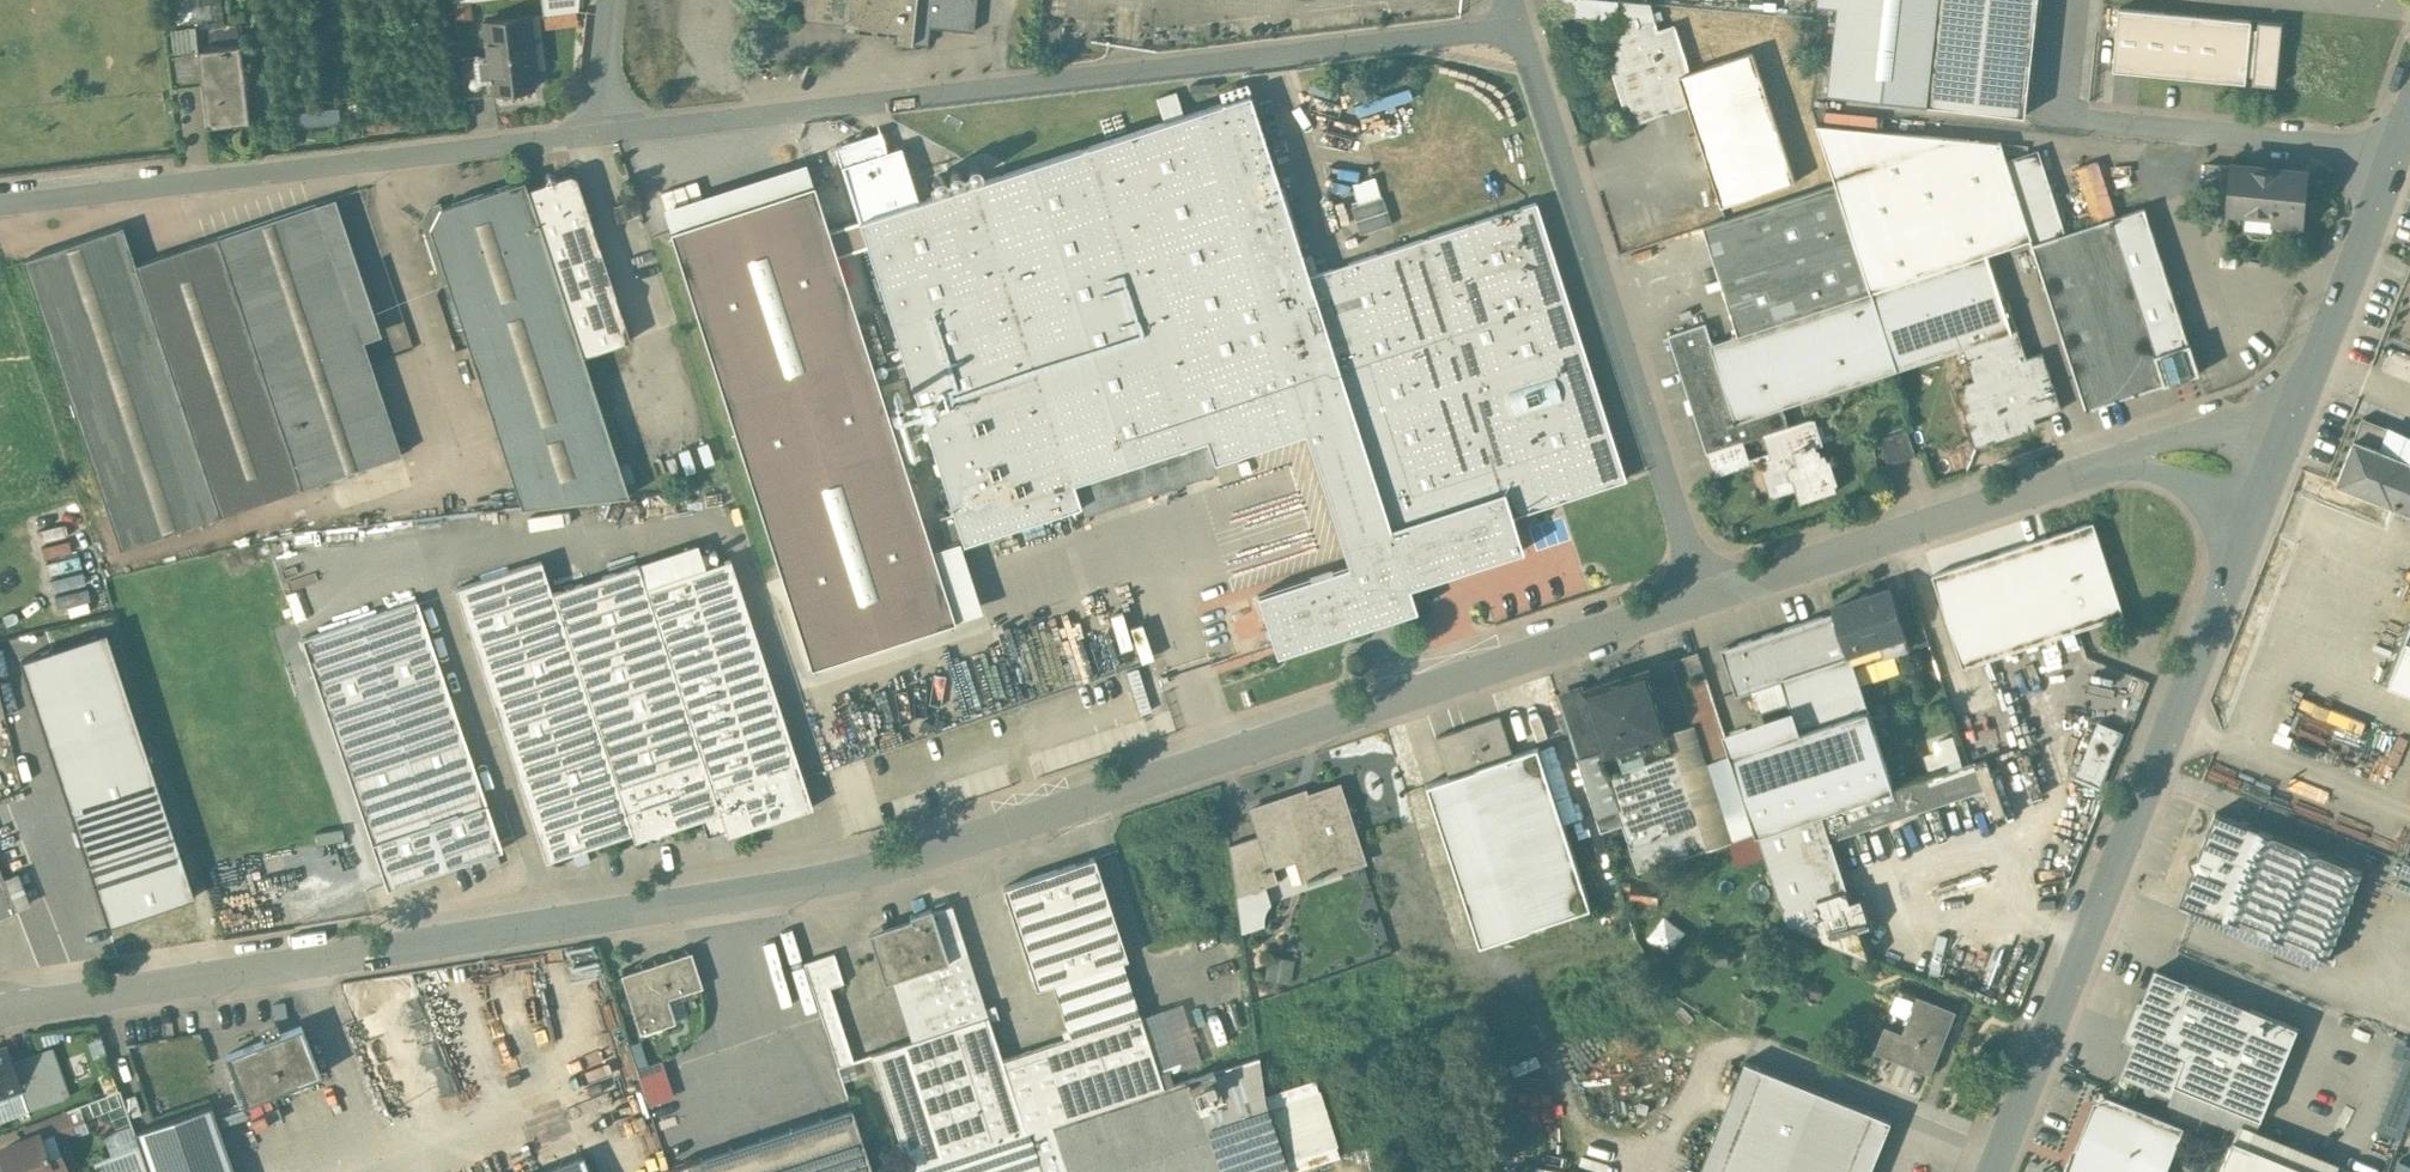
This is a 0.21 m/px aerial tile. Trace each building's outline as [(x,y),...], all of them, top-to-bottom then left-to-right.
[(194,25),(223,22),(221,0),(167,0),(171,28),(194,25)] [(543,14),(577,10),(578,0),(541,0),(543,14)] [(802,19),(897,29),(896,41),(927,45),(929,27),(973,31),(976,0),(804,0),(802,19)] [(1578,0),(1545,0),(1544,12),(1577,15),(1578,0)] [(1616,0),(1578,0),(1577,15),(1596,16),(1617,18),(1618,0),(1616,0)] [(1618,0),(1617,18),(1618,23),(1637,17),(1640,25),(1655,20),(1651,4),(1618,0)] [(1819,1),(1840,3),(1830,93),(1926,103),(1938,0),(1819,0),(1819,1)] [(1926,103),(2025,114),(2038,0),(1938,0),(1926,103)] [(2251,21),(2118,8),(2113,70),(2245,83),(2246,76),(2253,77),(2257,28),(2251,27),(2251,21)] [(536,15),(483,22),(487,54),(491,93),(493,93),(533,88),(531,68),(542,66),(536,15)] [(1637,17),(1618,23),(1617,18),(1596,16),(1629,124),(1689,105),(1679,75),(1690,72),(1675,24),(1658,30),(1655,20),(1640,25),(1637,17)] [(2282,24),(2258,21),(2257,28),(2253,77),(2252,83),(2276,86),(2282,24)] [(171,28),(165,29),(171,87),(201,83),(197,48),(194,25),(171,28)] [(197,48),(201,83),(206,126),(248,121),(239,44),(238,44),(197,48)] [(1690,72),(1679,75),(1689,105),(1721,206),(1796,181),(1753,51),(1690,72)] [(487,54),(459,58),(464,98),(493,94),(493,93),(491,93),(487,54)] [(1162,96),(1167,109),(1183,103),(1178,90),(1162,96)] [(1249,94),(858,220),(866,246),(962,543),(1080,505),(1072,482),(1206,439),(1213,461),(1304,432),(1347,565),(1256,595),(1276,655),(1415,610),(1408,587),(1522,550),(1511,516),(1625,479),(1535,202),(1308,275),(1249,94)] [(295,122),(342,121),(342,107),(294,108),(295,122)] [(1999,143),(1816,125),(1836,184),(1836,183),(1871,291),(1872,291),(1986,254),(1987,254),(2031,240),(2007,166),(2005,160),(1999,143)] [(2039,150),(2005,160),(2007,166),(2040,155),(2039,150)] [(2040,155),(2007,166),(2031,240),(2032,245),(2066,234),(2066,233),(2040,155)] [(2102,158),(2080,165),(2096,210),(2117,202),(2102,158)] [(662,208),(670,231),(813,185),(806,162),(662,208)] [(2306,172),(2234,165),(2229,208),(2274,213),(2272,230),(2301,233),(2306,172)] [(569,173),(556,178),(548,174),(545,181),(526,188),(582,355),(629,339),(576,176),(569,173)] [(899,178),(886,181),(891,198),(904,194),(899,178)] [(524,179),(451,203),(439,207),(437,212),(433,210),(427,220),(432,222),(429,227),(447,280),(446,280),(522,506),(628,494),(582,355),(526,188),(524,179)] [(1836,184),(1703,226),(1738,334),(1871,291),(1836,183),(1836,184)] [(866,246),(858,220),(828,230),(813,185),(670,231),(811,667),(955,621),(836,256),(866,246)] [(1382,196),(1350,207),(1359,234),(1391,223),(1382,196)] [(381,335),(335,198),(317,204),(355,318),(363,341),(381,335)] [(316,203),(217,237),(255,351),(355,318),(317,204),(316,203)] [(2144,208),(2113,218),(2066,233),(2066,234),(2032,245),(2086,410),(2089,409),(2089,408),(2116,400),(2119,399),(2135,394),(2138,393),(2164,384),(2164,385),(2168,384),(2167,383),(2169,383),(2172,382),(2192,375),(2192,376),(2200,373),(2190,343),(2188,343),(2144,208)] [(122,226),(22,259),(120,549),(220,515),(135,264),(122,226)] [(217,237),(135,264),(220,515),(301,488),(278,418),(255,351),(217,237)] [(1986,254),(1872,291),(1897,370),(1963,348),(2012,332),(2002,303),(1987,254),(1986,254)] [(404,336),(395,307),(397,306),(388,278),(379,280),(397,338),(404,336)] [(1711,343),(1710,343),(1736,422),(1782,407),(1897,370),(1872,291),(1871,291),(1738,334),(1711,343)] [(2012,332),(1963,348),(1979,396),(1970,399),(1984,442),(2025,429),(2023,422),(2061,409),(2042,352),(2027,357),(2008,301),(2002,303),(2012,332)] [(355,318),(255,351),(278,418),(378,385),(363,341),(355,318)] [(1811,419),(1789,426),(1782,407),(1736,422),(1710,343),(1711,343),(1705,323),(1668,335),(1713,472),(1749,460),(1744,442),(1764,436),(1771,458),(1762,461),(1773,496),(1796,489),(1800,502),(1837,490),(1825,454),(1819,456),(1815,446),(1820,445),(1811,419)] [(378,385),(278,418),(301,488),(401,454),(378,385)] [(2382,450),(2389,431),(2388,431),(2362,420),(2337,484),(2409,512),(2409,463),(2397,458),(2398,456),(2382,450)] [(2409,463),(2409,434),(2390,426),(2388,431),(2389,431),(2382,450),(2398,456),(2397,458),(2409,463)] [(1909,430),(1895,434),(1904,460),(1917,456),(1909,430)] [(1895,434),(1882,439),(1890,465),(1904,460),(1895,434)] [(2093,522),(1932,575),(1963,667),(2124,615),(2093,522)] [(637,564),(645,587),(705,567),(698,544),(637,564)] [(645,587),(644,587),(725,829),(726,835),(812,807),(730,559),(705,567),(645,587)] [(637,564),(551,593),(540,560),(455,588),(545,860),(631,832),(634,840),(644,837),(653,840),(685,816),(689,814),(692,814),(696,815),(700,817),(706,836),(725,829),(644,587),(645,587),(637,564)] [(1890,589),(1835,607),(1836,612),(1837,612),(1849,648),(1855,646),(1860,664),(1909,648),(1890,589)] [(416,599),(301,638),(387,887),(502,848),(416,599)] [(1836,612),(1722,649),(1737,695),(1755,689),(1763,713),(1790,704),(1791,708),(1799,732),(1869,709),(1849,648),(1837,612),(1836,612)] [(108,633),(22,661),(108,925),(194,897),(108,633)] [(1698,652),(1671,661),(1680,687),(1707,678),(1698,652)] [(1649,668),(1584,689),(1584,690),(1597,729),(1605,751),(1605,752),(1669,731),(1670,731),(1649,668)] [(1693,723),(1706,763),(1732,754),(1724,730),(1707,678),(1680,687),(1693,723)] [(1584,690),(1558,698),(1570,737),(1597,729),(1584,690)] [(1732,754),(1799,732),(1791,708),(1724,730),(1732,754)] [(1799,732),(1732,754),(1750,808),(1757,831),(1758,833),(1822,811),(1895,787),(1869,709),(1799,732)] [(1501,716),(1435,737),(1448,776),(1424,784),(1477,944),(1591,906),(1539,747),(1514,755),(1501,716)] [(2101,788),(2123,731),(2098,721),(2075,778),(2101,788)] [(1669,731),(1707,847),(1757,831),(1750,808),(1723,817),(1706,763),(1693,723),(1670,731),(1669,731)] [(1597,729),(1570,737),(1577,758),(1578,758),(1597,816),(1613,811),(1611,806),(1618,804),(1600,752),(1605,751),(1597,729)] [(1669,731),(1605,752),(1605,751),(1600,752),(1618,804),(1639,869),(1707,847),(1669,731)] [(1732,754),(1706,763),(1723,817),(1750,808),(1732,754)] [(1975,761),(1937,774),(1946,801),(1984,788),(1975,761)] [(1895,787),(1822,811),(1831,839),(1946,801),(1937,774),(1895,787)] [(1338,785),(1304,796),(1305,800),(1291,804),(1289,796),(1251,809),(1259,835),(1268,861),(1270,861),(1303,850),(1311,875),(1305,877),(1306,880),(1321,876),(1321,875),(1362,861),(1338,785)] [(1822,811),(1758,833),(1787,923),(1869,956),(1860,930),(1872,926),(1862,896),(1851,900),(1831,839),(1822,811)] [(2250,826),(2215,812),(2197,857),(2189,861),(2192,868),(2179,903),(2214,917),(2250,826)] [(2362,871),(2250,826),(2214,917),(2326,962),(2362,871)] [(1259,835),(1229,845),(1236,895),(1277,881),(1270,861),(1268,861),(1259,835)] [(1093,857),(1002,887),(1035,987),(1051,982),(1070,1037),(1139,1014),(1121,959),(1127,957),(1093,857)] [(2409,893),(2409,862),(2406,860),(2395,887),(2409,893)] [(15,911),(3,878),(0,871),(0,917),(15,911)] [(18,872),(3,878),(15,911),(30,905),(18,872)] [(922,897),(911,900),(914,911),(925,907),(922,897)] [(932,911),(931,908),(909,915),(913,926),(878,938),(912,1041),(987,1016),(951,905),(932,911)] [(1682,930),(1666,918),(1653,936),(1669,948),(1682,930)] [(690,952),(620,974),(639,1033),(674,1021),(666,998),(702,986),(690,952)] [(833,953),(803,962),(821,1011),(834,1004),(829,987),(843,982),(833,953)] [(1270,977),(1294,980),(1297,957),(1273,954),(1270,977)] [(2156,971),(2143,1002),(2140,1001),(2139,1002),(2127,1033),(2126,1033),(2126,1034),(2137,1039),(2124,1070),(2123,1072),(2147,1081),(2150,1074),(2174,1084),(2188,1050),(2163,1040),(2186,982),(2155,970),(2155,971),(2156,971)] [(2298,1027),(2186,982),(2163,1040),(2188,1050),(2174,1084),(2261,1119),(2298,1027)] [(1918,996),(1903,1033),(1885,1026),(1876,1050),(1930,1072),(1955,1011),(1918,996)] [(1183,1003),(1140,1017),(1159,1074),(1202,1060),(1183,1003)] [(847,1043),(834,1004),(821,1011),(832,1044),(847,1043)] [(1070,1037),(1002,1060),(1025,1132),(1028,1131),(1156,1088),(1163,1086),(1159,1074),(1140,1017),(1139,1014),(1070,1037)] [(912,1041),(871,1054),(909,1170),(922,1166),(1025,1132),(1002,1060),(987,1016),(912,1041)] [(300,1026),(226,1055),(245,1103),(318,1073),(300,1026)] [(2409,1114),(2409,1044),(2399,1039),(2393,1054),(2406,1059),(2378,1127),(2401,1136),(2409,1114)] [(847,1043),(832,1044),(838,1067),(853,1062),(847,1043)] [(10,1061),(20,1089),(27,1109),(69,1094),(52,1046),(10,1061)] [(0,1049),(0,1096),(20,1089),(10,1061),(6,1047),(0,1049)] [(1212,1070),(1221,1096),(1196,1104),(1219,1171),(1288,1171),(1285,1163),(1264,1098),(1258,1056),(1212,1070)] [(673,1096),(661,1059),(637,1067),(648,1104),(673,1096)] [(1700,1171),(1850,1171),(1873,1113),(1745,1061),(1700,1171)] [(1051,1123),(1067,1171),(1219,1171),(1196,1104),(1221,1096),(1212,1070),(1163,1086),(1156,1088),(1051,1123)] [(1317,1081),(1264,1098),(1285,1163),(1338,1146),(1317,1081)] [(20,1089),(0,1096),(0,1118),(27,1109),(20,1089)] [(2109,1097),(2099,1101),(2077,1157),(2073,1159),(2069,1168),(2071,1171),(2165,1171),(2183,1127),(2109,1097)] [(211,1105),(134,1131),(139,1145),(149,1171),(234,1171),(211,1105)] [(668,1167),(670,1171),(872,1171),(851,1107),(668,1167)] [(65,1110),(25,1125),(30,1138),(38,1135),(41,1142),(73,1130),(65,1110)] [(1850,1171),(1870,1171),(1891,1120),(1873,1113),(1850,1171)] [(1051,1123),(1028,1131),(1041,1171),(1067,1171),(1051,1123)] [(2233,1139),(2316,1171),(2335,1171),(2339,1163),(2239,1123),(2233,1139)] [(111,1155),(139,1145),(134,1131),(131,1124),(104,1134),(111,1155)] [(922,1166),(924,1171),(1041,1171),(1028,1131),(1025,1132),(922,1166)] [(0,1150),(0,1156),(6,1171),(70,1171),(61,1149),(46,1155),(41,1142),(38,1135),(30,1138),(0,1150)] [(2233,1139),(2220,1171),(2316,1171),(2233,1139)] [(139,1145),(111,1155),(94,1161),(98,1171),(149,1171),(139,1145)] [(537,1171),(589,1171),(582,1154),(537,1171)]
